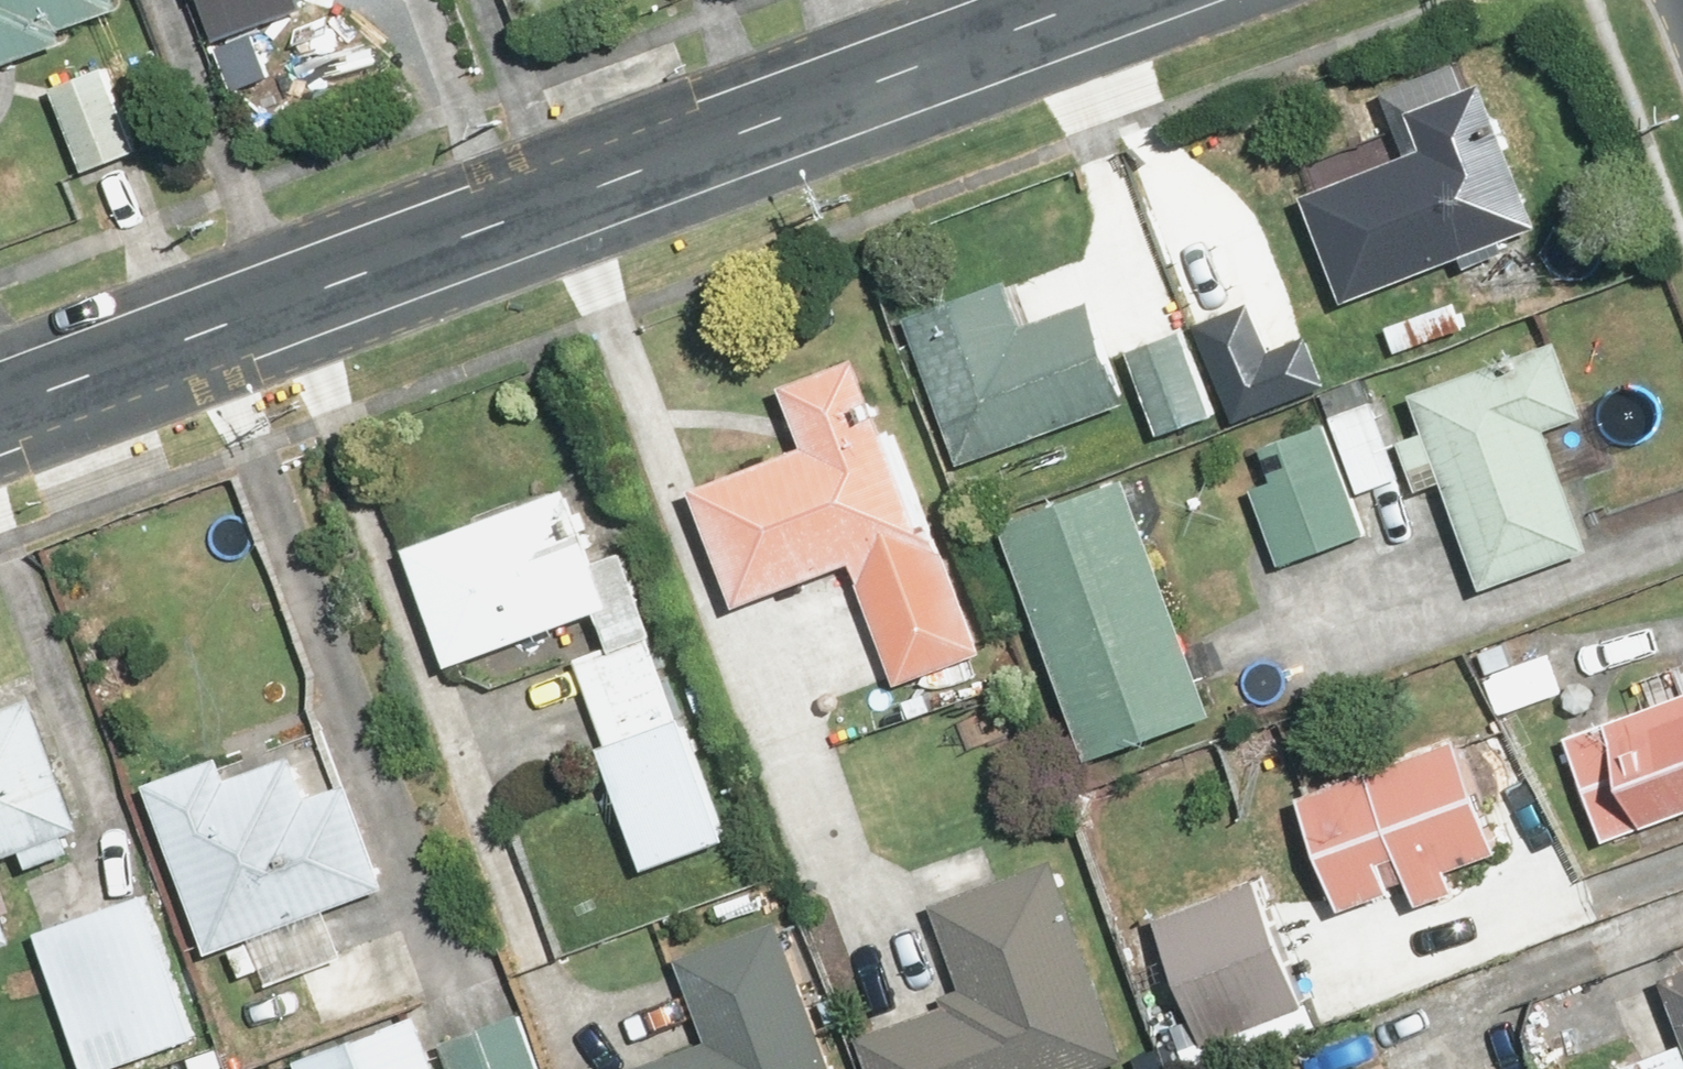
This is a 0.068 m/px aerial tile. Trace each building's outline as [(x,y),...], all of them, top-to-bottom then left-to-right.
[(137,5),(135,0),(0,0),(0,80),(74,49),(68,34),(137,5)] [(293,14),(288,0),(231,0),(243,32),(293,14)] [(1421,150),(1313,194),(1358,303),(1476,254),(1481,267),(1556,236),(1493,82),(1481,88),(1470,60),(1397,90),(1421,150)] [(113,61),(59,81),(91,167),(145,147),(113,61)] [(1294,326),(1248,219),(1174,251),(1248,422),(1337,383),(1309,320),(1294,326)] [(1141,397),(1101,296),(1041,320),(1023,275),(916,317),(974,463),(1141,397)] [(1192,323),(1131,351),(1169,438),(1231,411),(1192,323)] [(1429,389),(1443,427),(1411,439),(1429,488),(1461,476),(1500,583),(1603,545),(1580,482),(1613,470),(1565,339),(1429,389)] [(861,563),(906,685),(997,651),(911,422),(894,429),(867,357),(793,384),(814,440),(703,482),(749,605),(861,563)] [(1165,513),(1148,468),(1011,519),(1104,765),(1231,718),(1155,517),(1165,513)] [(582,656),(663,865),(741,835),(695,715),(689,717),(657,634),(667,630),(635,549),(610,559),(579,481),(417,544),(464,664),(607,609),(620,641),(582,656)] [(32,940),(2,863),(94,827),(43,692),(0,708),(0,952),(32,940)] [(1577,737),(1615,843),(1682,819),(1682,699),(1577,737)] [(236,980),(262,1051),(396,1001),(372,936),(352,943),(339,908),(436,872),(385,736),(320,761),(305,722),(155,778),(220,952),(239,945),(250,974),(236,980)] [(1473,727),(1310,792),(1357,907),(1419,882),(1428,904),(1476,885),(1465,858),(1517,837),(1473,727)] [(973,983),(947,993),(952,1004),(871,1035),(883,1068),(1104,1068),(1137,1057),(1063,858),(943,903),(973,983)] [(1200,869),(1155,887),(1218,1045),(1323,1003),(1270,871),(1210,894),(1200,869)] [(154,888),(43,926),(92,1068),(111,1068),(205,1037),(154,888)] [(682,951),(716,1048),(656,1068),(842,1068),(787,914),(682,951)] [(1673,969),(1682,996),(1682,966),(1673,969)] [(530,1005),(444,1038),(432,1007),(304,1055),(309,1068),(554,1068),(530,1005)] [(1612,1068),(1682,1068),(1682,1043),(1612,1068)]
